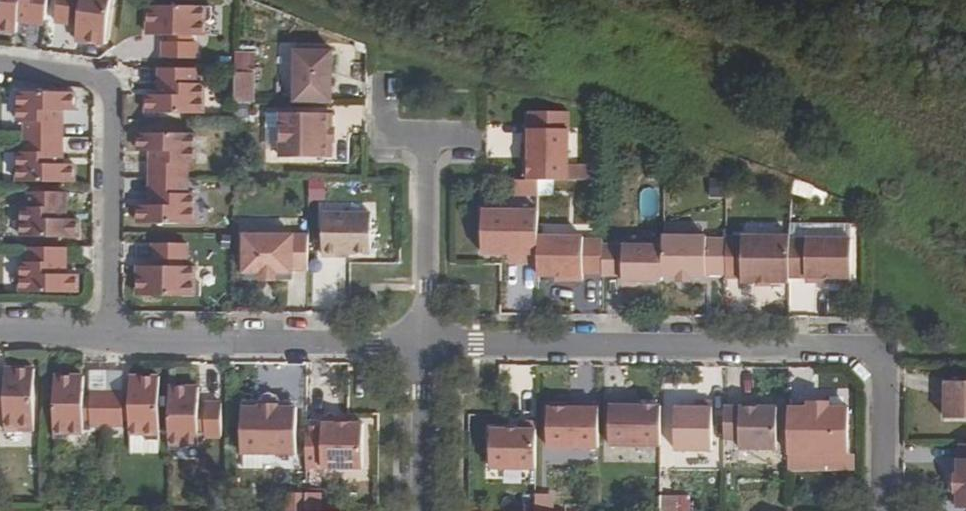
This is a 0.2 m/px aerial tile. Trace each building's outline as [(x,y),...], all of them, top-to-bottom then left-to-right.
[(0,9),(0,31),(15,33),(17,17),(44,21),(47,0),(1,0),(0,9)] [(70,25),(70,19),(73,0),(57,0),(54,22),(70,25)] [(77,20),(80,0),(73,0),(70,19),(77,20)] [(104,45),(110,0),(80,0),(77,20),(74,41),(104,45)] [(147,6),(147,36),(168,36),(191,37),(204,37),(204,26),(210,19),(210,7),(147,6)] [(162,43),(162,59),(196,59),(196,43),(191,43),(190,43),(168,43),(162,43)] [(242,70),(259,69),(258,49),(240,50),(242,70)] [(331,104),(331,51),(294,51),(293,104),(331,104)] [(195,84),(195,69),(162,69),(161,96),(145,96),(145,114),(202,114),(202,84),(195,84)] [(253,104),(253,75),(233,75),(233,103),(253,104)] [(25,123),(25,138),(57,138),(58,111),(74,111),(74,93),(17,93),(17,123),(25,123)] [(331,114),(280,114),(279,158),(326,158),(326,131),(331,131),(331,129),(331,114)] [(334,129),(331,129),(331,131),(326,131),(326,158),(330,158),(330,142),(334,142),(334,129)] [(568,130),(524,129),(523,147),(528,147),(528,159),(528,181),(537,181),(567,181),(568,130)] [(194,134),(137,134),(136,152),(153,152),(153,179),(186,179),(186,164),(194,164),(194,134)] [(17,182),(73,183),(74,165),(57,165),(57,138),(25,138),(24,153),(17,152),(17,182)] [(186,194),(186,179),(153,179),(152,206),(136,206),(136,224),(193,224),(193,194),(186,194)] [(20,238),(77,238),(77,220),(61,220),(61,193),(28,193),(27,208),(20,208),(20,238)] [(537,264),(537,211),(482,210),(481,254),(519,255),(520,263),(537,264)] [(370,214),(322,213),(322,256),(339,256),(339,254),(349,254),(370,254),(370,214)] [(805,239),(850,240),(850,225),(789,224),(789,237),(789,240),(805,240),(805,239)] [(307,236),(243,236),(243,273),(260,274),(275,274),(292,274),(292,271),(307,271),(307,236)] [(741,237),(725,237),(725,240),(725,275),(725,278),(741,279),(740,282),(788,283),(788,278),(789,240),(789,237),(741,236),(741,237)] [(582,238),(537,237),(537,264),(537,275),(554,275),(565,275),(565,280),(582,280),(582,273),(601,273),(602,246),(602,241),(582,241),(582,238)] [(725,275),(725,240),(705,239),(705,237),(661,237),(661,246),(661,277),(705,277),(705,274),(725,275)] [(805,240),(789,240),(788,278),(804,278),(804,282),(821,282),(821,278),(849,279),(850,240),(805,239),(805,240)] [(153,244),(152,260),(158,260),(186,261),(186,244),(153,244)] [(661,246),(602,246),(601,273),(601,276),(621,276),(621,281),(661,281),(661,277),(661,246)] [(19,293),(76,293),(76,275),(60,275),(60,248),(27,248),(27,263),(19,263),(19,293)] [(519,255),(508,254),(508,263),(520,263),(519,255)] [(137,267),(136,296),(199,297),(200,284),(194,278),(194,267),(180,267),(158,267),(137,267)] [(33,370),(4,370),(3,391),(3,413),(3,426),(14,426),(20,432),(32,433),(33,370)] [(83,377),(53,377),(53,440),(65,440),(72,434),(82,434),(82,421),(82,398),(83,377)] [(158,378),(129,377),(129,399),(128,421),(128,435),(139,435),(145,441),(158,441),(158,378)] [(938,382),(938,398),(944,398),(944,419),(965,419),(965,382),(938,382)] [(198,388),(168,388),(168,451),(180,451),(187,444),(197,445),(197,432),(197,409),(198,388)] [(106,393),(89,393),(89,398),(89,421),(89,426),(105,426),(106,393)] [(122,393),(106,393),(105,426),(121,426),(121,421),(122,399),(122,393)] [(241,402),(241,408),(259,408),(259,405),(277,406),(277,408),(296,409),(296,402),(277,402),(277,399),(259,398),(259,402),(241,402)] [(609,402),(609,446),(659,446),(660,406),(638,406),(626,406),(626,402),(625,402),(609,402)] [(710,451),(711,402),(695,402),(695,409),(674,409),(673,451),(710,451)] [(221,404),(204,403),(204,409),(204,432),(204,437),(220,437),(221,404)] [(570,409),(547,409),(546,448),(598,448),(598,404),(583,404),(582,404),(582,409),(570,409)] [(259,408),(241,408),(241,454),(295,455),(296,409),(277,408),(277,406),(259,405),(259,408)] [(723,407),(723,439),(738,440),(738,449),(776,449),(776,408),(757,408),(743,407),(723,407)] [(806,408),(787,408),(787,454),(847,455),(848,409),(828,408),(806,408)] [(305,427),(305,468),(362,469),(362,425),(338,424),(338,419),(322,419),(321,427),(305,427)] [(535,470),(535,422),(518,422),(518,431),(490,430),(489,469),(535,470)] [(139,435),(128,435),(128,453),(157,453),(158,441),(145,441),(139,435)] [(960,445),(960,459),(958,460),(957,477),(959,477),(959,491),(957,491),(957,509),(965,509),(965,445),(960,445)] [(538,510),(554,510),(555,492),(538,492),(538,510)] [(305,493),(304,510),(320,510),(320,494),(305,493)] [(659,501),(659,510),(678,510),(678,501),(659,501)]
